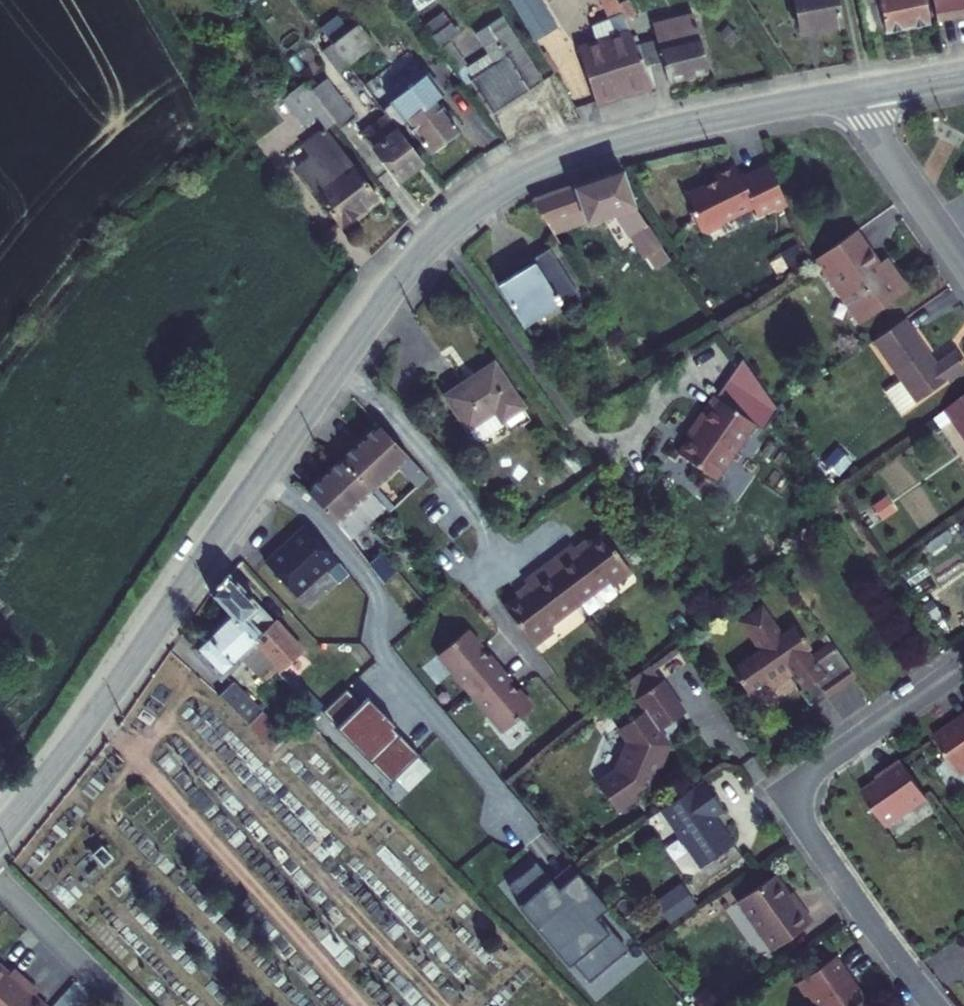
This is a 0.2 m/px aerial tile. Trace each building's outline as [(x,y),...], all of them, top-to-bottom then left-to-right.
[(413,14),(432,0),(402,0),(413,14)] [(533,41),(555,29),(538,0),(509,0),(533,41)] [(614,0),(601,0),(610,22),(592,30),(594,41),(577,47),(594,103),(652,86),(636,50),(623,20),(616,5),(614,0)] [(833,0),(793,0),(798,31),(837,24),(833,0)] [(864,36),(925,24),(920,0),(857,0),(864,36)] [(935,24),(963,19),(963,0),(930,0),(935,24)] [(633,16),(627,1),(616,5),(623,20),(633,16)] [(656,45),(636,50),(652,86),(707,72),(692,16),(651,27),(656,45)] [(455,33),(442,18),(424,31),(464,86),(469,83),(490,114),(528,89),(539,82),(499,17),(486,27),(473,35),(487,57),(466,71),(447,45),(451,41),(449,39),(455,33)] [(358,23),(332,44),(347,64),(373,44),(358,23)] [(347,64),(332,44),(322,52),(365,106),(374,100),(373,99),(347,64)] [(436,95),(415,67),(373,99),(374,100),(385,114),(396,128),(405,121),(429,153),(431,152),(436,153),(444,148),(444,142),(457,132),(433,100),(436,95)] [(353,119),(323,81),(310,91),(323,109),(334,123),(338,129),(353,119)] [(323,109),(310,91),(303,82),(283,98),(304,126),(316,116),(325,129),(307,142),(314,152),(295,167),(338,224),(373,197),(323,131),(334,123),(323,109)] [(396,128),(385,114),(360,133),(395,180),(421,160),(396,128)] [(782,201),(764,167),(738,180),(732,167),(711,177),(712,178),(681,193),(690,211),(688,212),(698,232),(704,234),(718,227),(720,221),(749,207),(753,215),(772,206),(782,201)] [(562,188),(535,197),(550,224),(585,212),(589,221),(614,213),(628,235),(631,234),(635,231),(640,240),(636,243),(644,256),(648,254),(662,246),(635,203),(620,169),(562,188)] [(550,224),(556,233),(589,221),(585,212),(550,224)] [(635,231),(631,234),(636,243),(640,240),(635,231)] [(877,270),(852,233),(811,261),(822,278),(829,273),(862,322),(905,291),(886,263),(877,270)] [(578,289),(551,245),(517,268),(519,272),(501,284),(525,323),(578,289)] [(662,246),(648,254),(656,267),(670,257),(662,246)] [(905,317),(873,339),(916,401),(947,379),(950,383),(963,373),(963,360),(957,349),(934,364),(929,356),(931,355),(905,317)] [(738,352),(683,427),(689,431),(676,449),(718,479),(755,426),(764,432),(779,411),(738,352)] [(523,405),(495,362),(449,393),(470,424),(497,408),(504,418),(523,405)] [(916,401),(901,380),(887,389),(901,411),(916,401)] [(935,417),(941,426),(953,418),(963,433),(963,397),(935,417)] [(497,408),(470,424),(478,436),(483,439),(506,423),(504,418),(497,408)] [(410,454),(380,424),(345,457),(374,489),(398,465),(410,454)] [(839,445),(826,458),(840,471),(852,458),(839,445)] [(420,464),(410,454),(398,465),(408,475),(411,473),(420,464)] [(374,489),(345,457),(309,491),(342,524),(362,551),(368,546),(357,533),(388,504),(374,489)] [(421,484),(431,475),(420,464),(411,473),(421,484)] [(886,495),(877,502),(885,514),(894,507),(886,495)] [(611,583),(630,569),(595,522),(569,542),(564,535),(540,553),(516,571),(522,579),(497,598),(532,644),(551,629),(547,624),(607,578),(611,583)] [(338,558),(307,524),(266,561),(297,595),(338,558)] [(386,581),(400,569),(384,551),(371,562),(386,581)] [(351,573),(341,561),(329,571),(339,583),(351,573)] [(314,661),(229,572),(211,592),(230,612),(286,668),(283,672),(292,682),(314,661)] [(858,674),(827,630),(789,615),(779,623),(759,594),(736,610),(755,639),(728,658),(744,682),(762,669),(768,677),(789,663),(799,678),(812,669),(821,682),(832,692),(858,674)] [(262,672),(272,682),(283,672),(286,668),(230,612),(196,645),(223,675),(243,656),(259,673),(262,672)] [(439,652),(471,689),(501,664),(489,651),(488,652),(482,645),(483,644),(469,627),(439,652)] [(626,678),(637,694),(661,677),(650,660),(626,678)] [(501,664),(471,689),(502,725),(531,700),(517,683),(515,685),(509,677),(510,676),(501,664)] [(660,726),(685,708),(663,676),(661,677),(637,694),(646,706),(619,724),(628,737),(615,767),(597,779),(617,808),(636,794),(632,789),(644,782),(652,784),(665,753),(670,740),(665,734),(660,726)] [(272,716),(235,680),(221,694),(257,731),(272,716)] [(362,703),(348,688),(323,710),(390,783),(419,756),(393,729),(396,726),(369,697),(362,703)] [(279,751),(293,738),(272,716),(257,731),(279,751)] [(295,736),(306,726),(297,716),(286,726),(295,736)] [(934,737),(960,774),(963,771),(963,716),(934,737)] [(319,728),(312,720),(308,724),(316,733),(319,728)] [(880,777),(863,789),(887,824),(929,796),(903,758),(884,770),(886,773),(880,777)] [(723,807),(702,777),(661,805),(700,863),(733,840),(714,812),(723,807)] [(597,916),(609,906),(579,871),(560,888),(552,879),(538,861),(509,885),(523,903),(519,906),(569,966),(574,963),(590,982),(626,951),(597,916)] [(579,871),(572,862),(552,879),(560,888),(579,871)] [(789,892),(775,872),(735,900),(770,949),(812,919),(801,903),(799,905),(789,892)] [(679,885),(656,901),(666,915),(689,900),(679,885)] [(792,890),(789,892),(799,905),(801,903),(792,890)] [(835,953),(796,979),(804,992),(811,992),(821,1005),(846,1005),(864,994),(835,953)] [(28,981),(14,969),(11,974),(0,964),(0,1005),(6,1005),(28,981)] [(6,1005),(47,1005),(37,997),(40,992),(28,981),(6,1005)]
